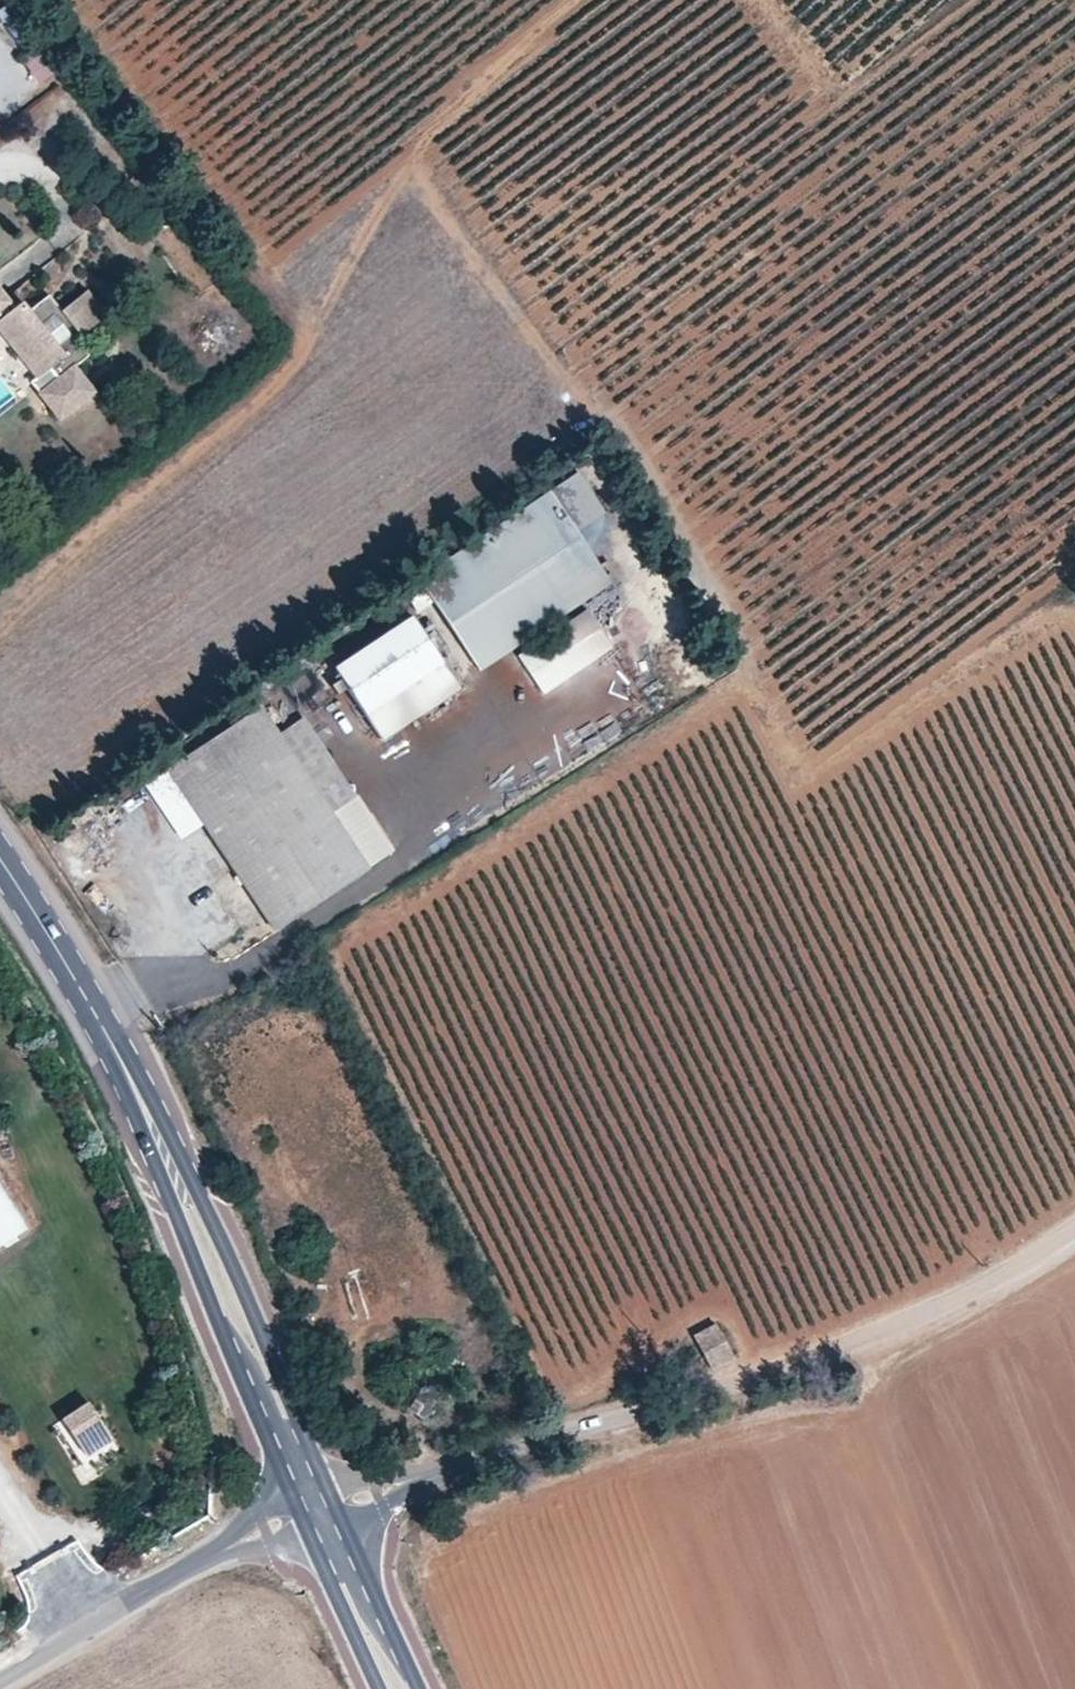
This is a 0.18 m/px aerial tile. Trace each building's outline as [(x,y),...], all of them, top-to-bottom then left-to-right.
[(35,41),(17,54),(38,80),(55,67),(35,41)] [(11,284),(54,250),(43,237),(1,271),(11,284)] [(11,294),(0,281),(0,303),(11,294)] [(84,286),(58,307),(80,334),(106,313),(84,286)] [(0,312),(0,333),(33,374),(63,349),(19,296),(0,312)] [(70,360),(34,390),(60,422),(96,392),(70,360)] [(547,498),(416,586),(474,673),(605,585),(547,498)] [(539,692),(611,647),(586,606),(513,651),(539,692)] [(455,690),(412,624),(333,676),(376,741),(455,690)] [(166,769),(273,932),(390,854),(301,719),(276,735),(258,708),(166,769)] [(18,1236),(0,1206),(0,1246),(18,1236)] [(710,1323),(691,1333),(708,1364),(726,1355),(710,1323)] [(426,1374),(405,1408),(422,1415),(441,1380),(426,1374)] [(114,1445),(86,1404),(61,1422),(89,1462),(114,1445)]
